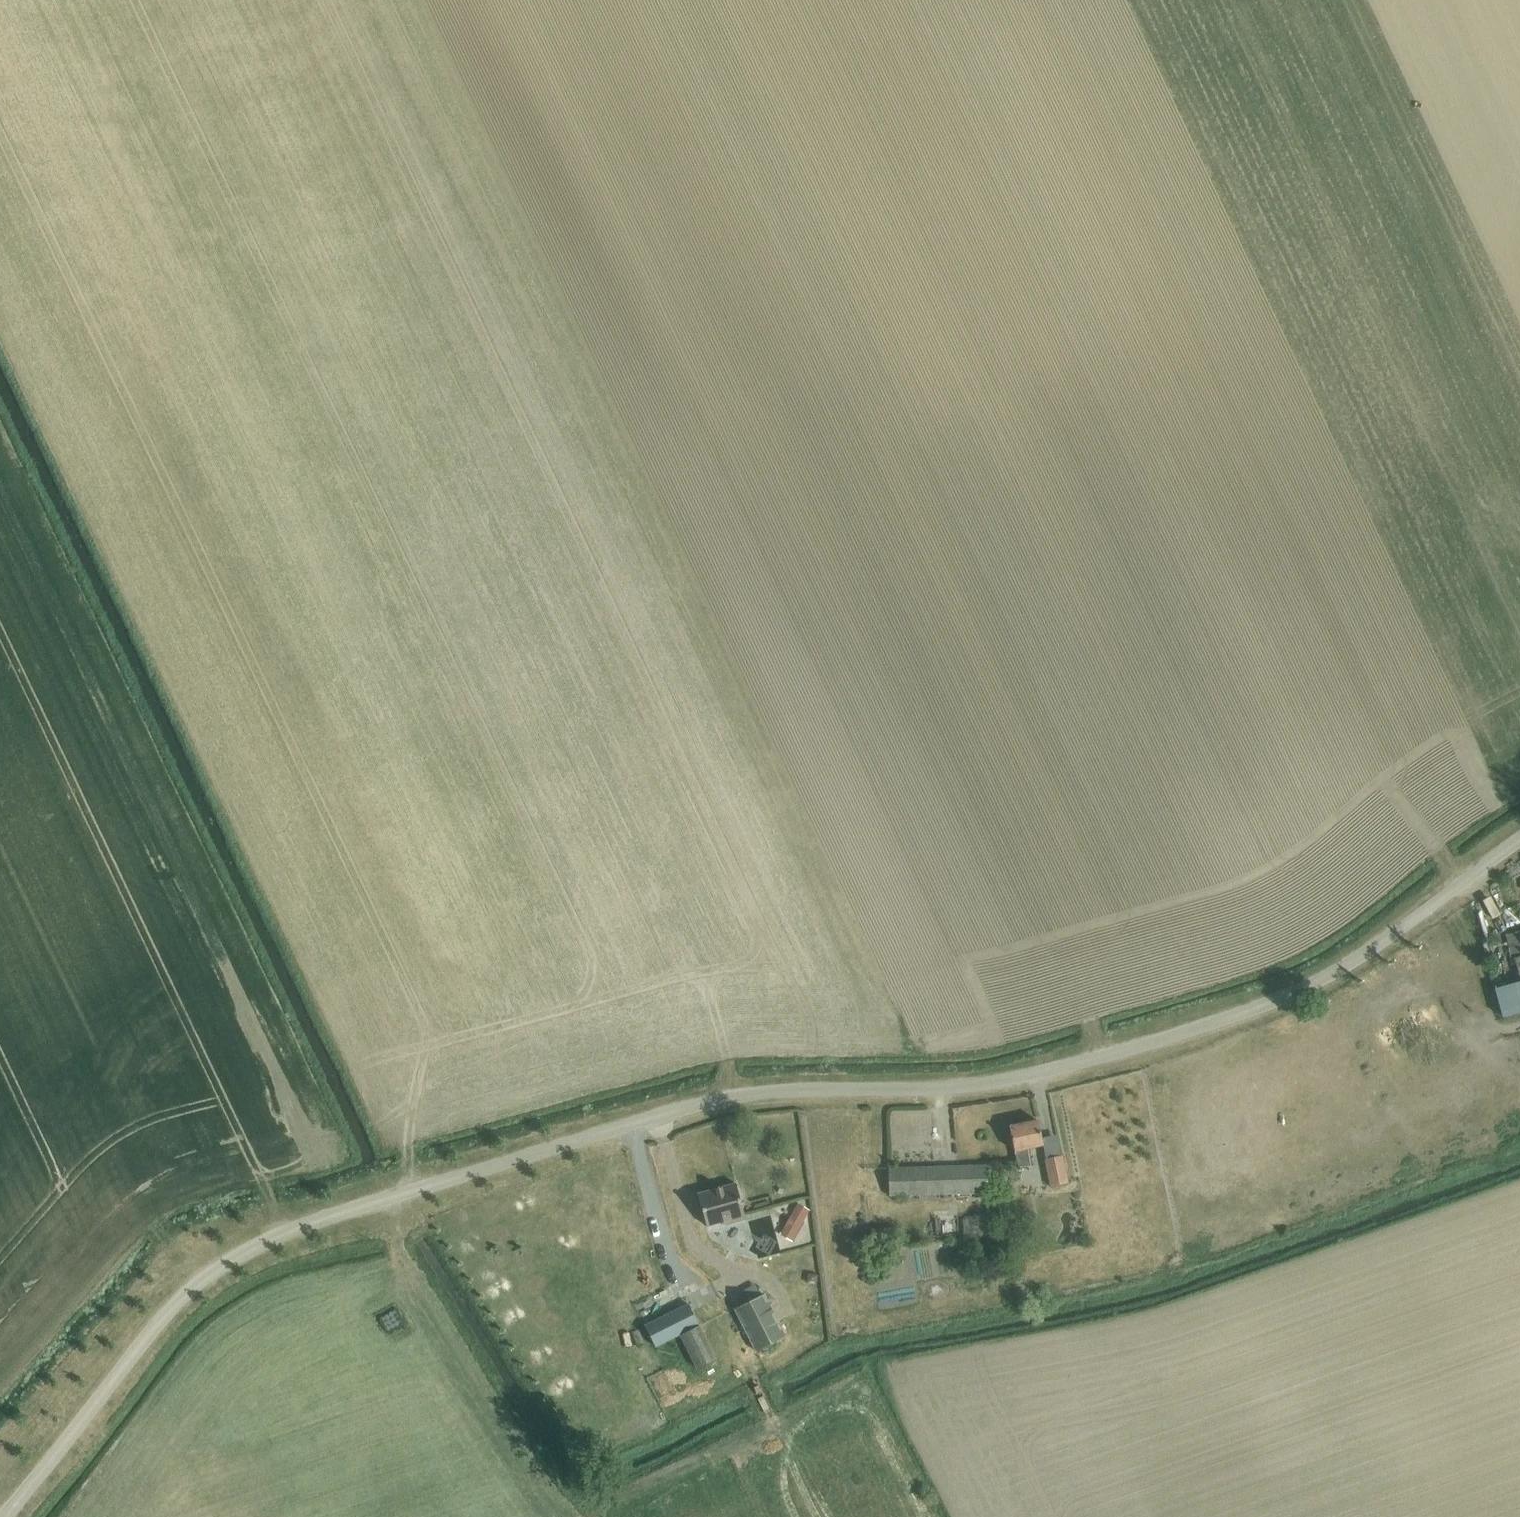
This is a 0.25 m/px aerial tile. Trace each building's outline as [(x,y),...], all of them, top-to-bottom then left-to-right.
[(1506,936),(1510,954),(1519,951),(1519,932),(1506,936)] [(1496,988),(1504,1017),(1519,1012),(1519,981),(1496,988)] [(1038,1121),(1009,1127),(1019,1169),(1032,1167),(1028,1149),(1043,1146),(1038,1121)] [(1044,1161),(1049,1188),(1067,1185),(1061,1158),(1044,1161)] [(987,1165),(889,1168),(889,1197),(987,1194),(987,1165)] [(723,1220),(744,1214),(736,1184),(698,1194),(707,1227),(724,1222),(723,1220)] [(776,1203),(753,1206),(760,1252),(783,1248),(776,1203)] [(803,1221),(809,1210),(796,1203),(790,1214),(803,1221)] [(963,1222),(964,1251),(984,1251),(984,1222),(963,1222)] [(708,1319),(696,1295),(648,1318),(660,1342),(708,1319)] [(735,1309),(757,1352),(785,1338),(764,1295),(735,1309)] [(681,1335),(698,1369),(716,1360),(699,1326),(681,1335)]
